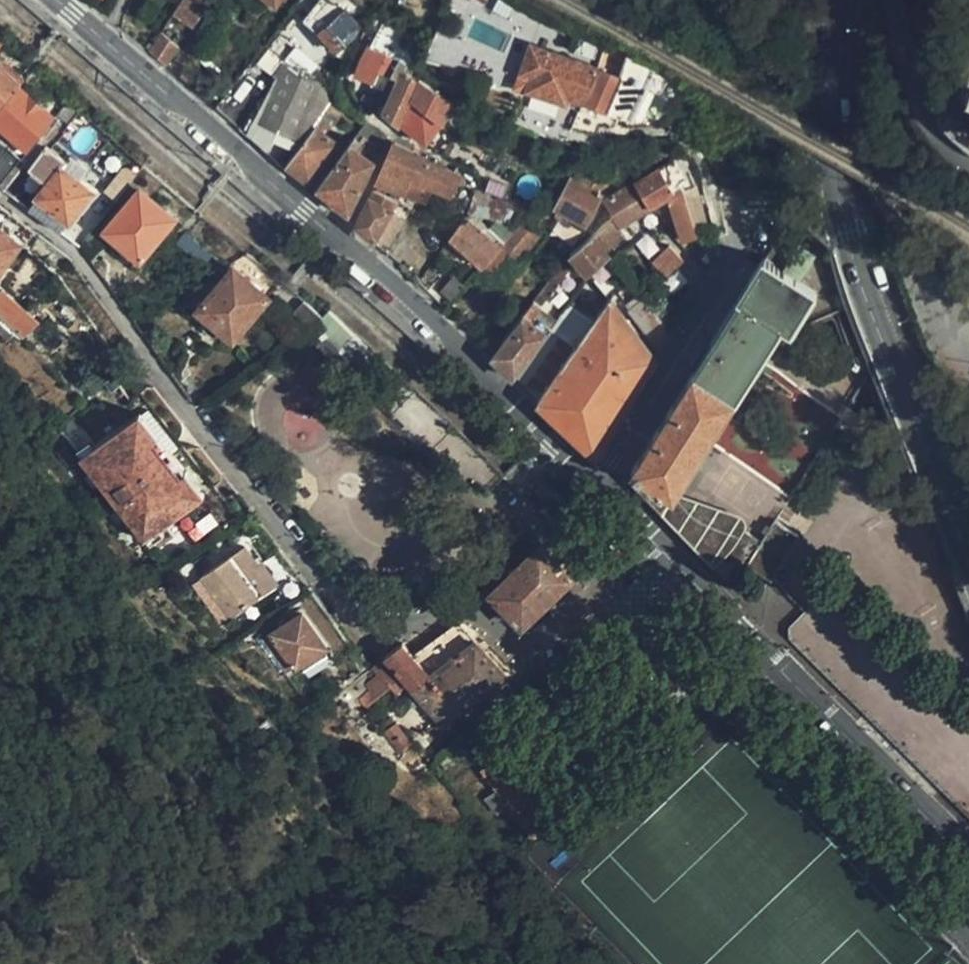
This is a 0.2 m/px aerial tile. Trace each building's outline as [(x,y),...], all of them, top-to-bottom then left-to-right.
[(193,0),(180,0),(171,14),(191,26),(203,7),(193,0)] [(349,44),(355,40),(352,35),(355,31),(355,25),(342,12),(336,17),(319,30),(335,50),(346,41),(349,44)] [(159,32),(147,51),(163,64),(177,46),(159,32)] [(288,41),(254,135),(269,140),(274,125),(291,131),(300,106),(323,114),(331,90),(321,86),(315,100),(298,94),(305,73),(313,75),(321,53),(288,41)] [(584,101),(598,68),(530,44),(524,61),(535,66),(528,88),(565,101),(567,96),(584,101)] [(388,75),(392,56),(368,45),(354,72),(371,80),(376,69),(388,75)] [(411,98),(418,80),(406,71),(407,66),(392,56),(388,75),(399,78),(386,111),(401,123),(411,98)] [(638,82),(644,65),(627,56),(624,62),(619,74),(605,109),(622,113),(631,117),(647,85),(646,85),(638,82)] [(18,81),(0,65),(0,103),(15,85),(18,81)] [(605,109),(619,74),(613,71),(612,74),(598,68),(584,101),(605,109)] [(455,104),(418,80),(411,98),(441,122),(455,104)] [(51,144),(63,126),(15,85),(0,103),(0,125),(27,148),(0,183),(0,187),(12,196),(33,168),(51,144)] [(401,123),(426,144),(441,122),(411,98),(401,123)] [(27,148),(0,125),(0,183),(27,148)] [(290,159),(286,164),(309,180),(337,143),(315,127),(290,159)] [(457,173),(394,142),(386,164),(355,224),(374,239),(404,192),(426,199),(430,186),(444,193),(460,174),(457,173)] [(27,207),(57,230),(89,190),(77,179),(86,168),(68,153),(65,156),(51,144),(33,168),(49,180),(27,207)] [(317,188),(346,214),(373,162),(349,145),(317,188)] [(121,167),(117,172),(128,181),(129,180),(144,162),(134,154),(126,164),(121,167)] [(582,221),(606,183),(578,166),(573,176),(569,174),(553,206),(582,221)] [(635,182),(648,209),(669,198),(682,240),(697,235),(681,186),(674,191),(660,167),(635,182)] [(128,181),(117,172),(105,187),(116,195),(128,181)] [(116,195),(114,199),(123,206),(103,230),(138,259),(174,217),(129,180),(128,181),(116,195)] [(619,224),(648,209),(635,182),(605,198),(602,200),(611,216),(619,224)] [(698,183),(687,186),(694,216),(706,213),(698,183)] [(473,214),(512,221),(516,202),(477,192),(473,214)] [(28,228),(0,206),(0,268),(28,228)] [(623,229),(619,224),(611,216),(568,253),(585,272),(606,254),(601,247),(623,229)] [(438,229),(448,238),(460,222),(458,219),(450,221),(447,218),(438,229)] [(460,222),(448,238),(478,267),(498,245),(470,219),(460,222)] [(498,245),(478,267),(488,276),(506,256),(516,264),(541,235),(526,221),(518,222),(498,245)] [(191,255),(213,274),(226,265),(184,230),(178,237),(194,251),(191,255)] [(643,232),(632,241),(644,256),(655,244),(643,232)] [(666,263),(678,252),(671,243),(662,251),(655,244),(644,256),(656,268),(662,261),(666,263)] [(870,371),(851,326),(727,523),(669,485),(775,317),(789,326),(814,287),(764,253),(709,341),(711,342),(632,464),(631,472),(633,481),(729,580),(749,562),(769,577),(799,535),(776,518),(870,371)] [(549,276),(491,353),(514,376),(549,328),(533,316),(572,263),(564,256),(549,276)] [(232,339),(268,296),(232,267),(196,310),(232,339)] [(0,293),(0,316),(12,326),(23,313),(0,293)] [(573,347),(538,399),(594,453),(657,357),(607,297),(573,347)] [(631,309),(662,349),(673,332),(646,297),(631,309)] [(292,310),(312,326),(323,317),(301,299),(292,310)] [(558,336),(526,387),(538,399),(573,347),(558,336)] [(204,488),(142,408),(83,455),(146,534),(204,488)] [(539,544),(527,557),(562,589),(573,578),(552,557),(539,544)] [(241,572),(248,568),(235,550),(188,582),(216,624),(258,595),(241,572)] [(562,589),(527,557),(491,594),(524,627),(562,589)] [(264,591),(248,568),(241,572),(258,595),(264,591)] [(326,647),(301,613),(261,641),(285,675),(326,647)] [(381,663),(371,670),(376,677),(367,686),(368,691),(358,701),(366,710),(401,679),(441,722),(506,675),(474,640),(458,622),(414,657),(402,644),(381,663)] [(395,728),(385,735),(400,754),(410,746),(395,728)] [(553,813),(510,754),(481,774),(528,833),(553,813)]
